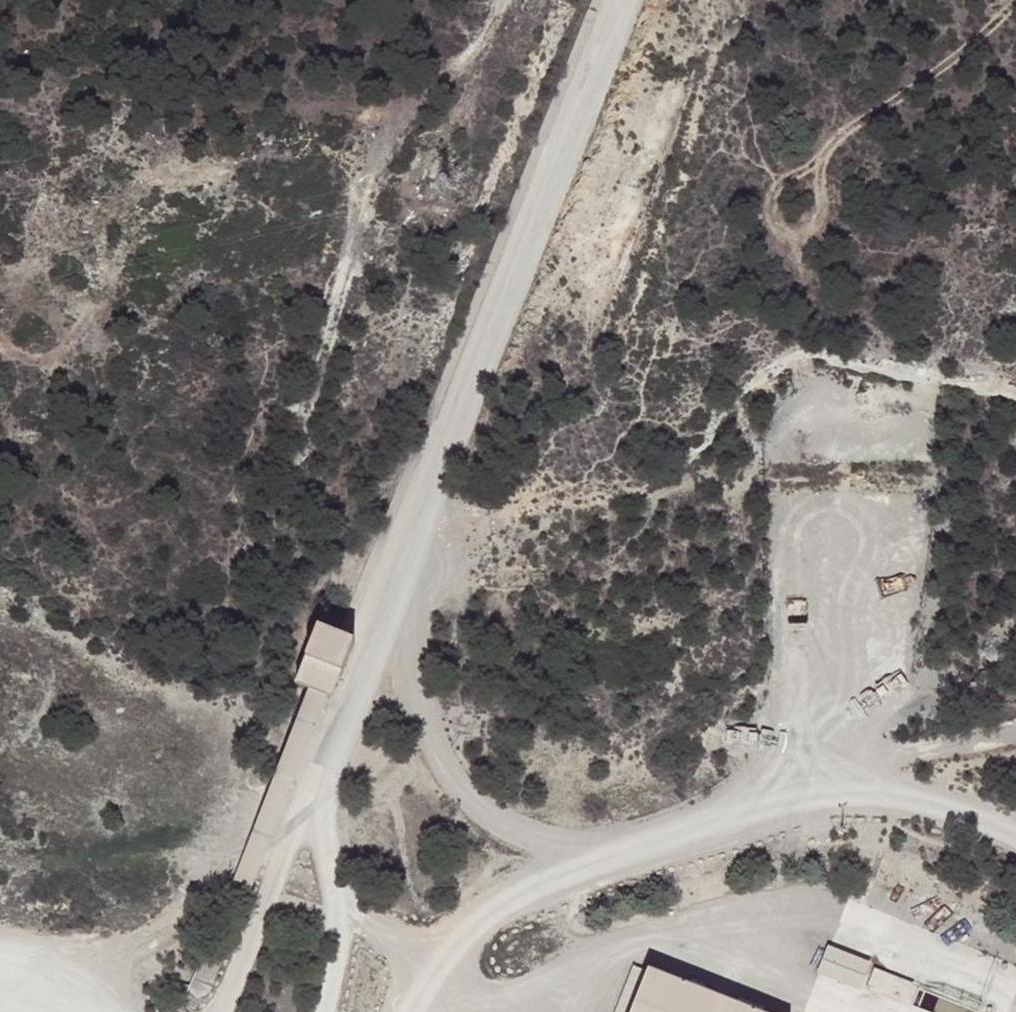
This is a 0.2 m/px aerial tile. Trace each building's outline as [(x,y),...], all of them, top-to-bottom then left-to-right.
[(340,642),(318,635),(308,666),(342,680),(354,648),(340,642)] [(331,709),(342,680),(308,666),(297,695),(315,702),(331,709)] [(862,990),(873,960),(829,944),(818,975),(862,990)] [(910,1005),(920,983),(876,966),(867,988),(910,1005)] [(646,975),(631,1011),(735,1011),(646,975)]
